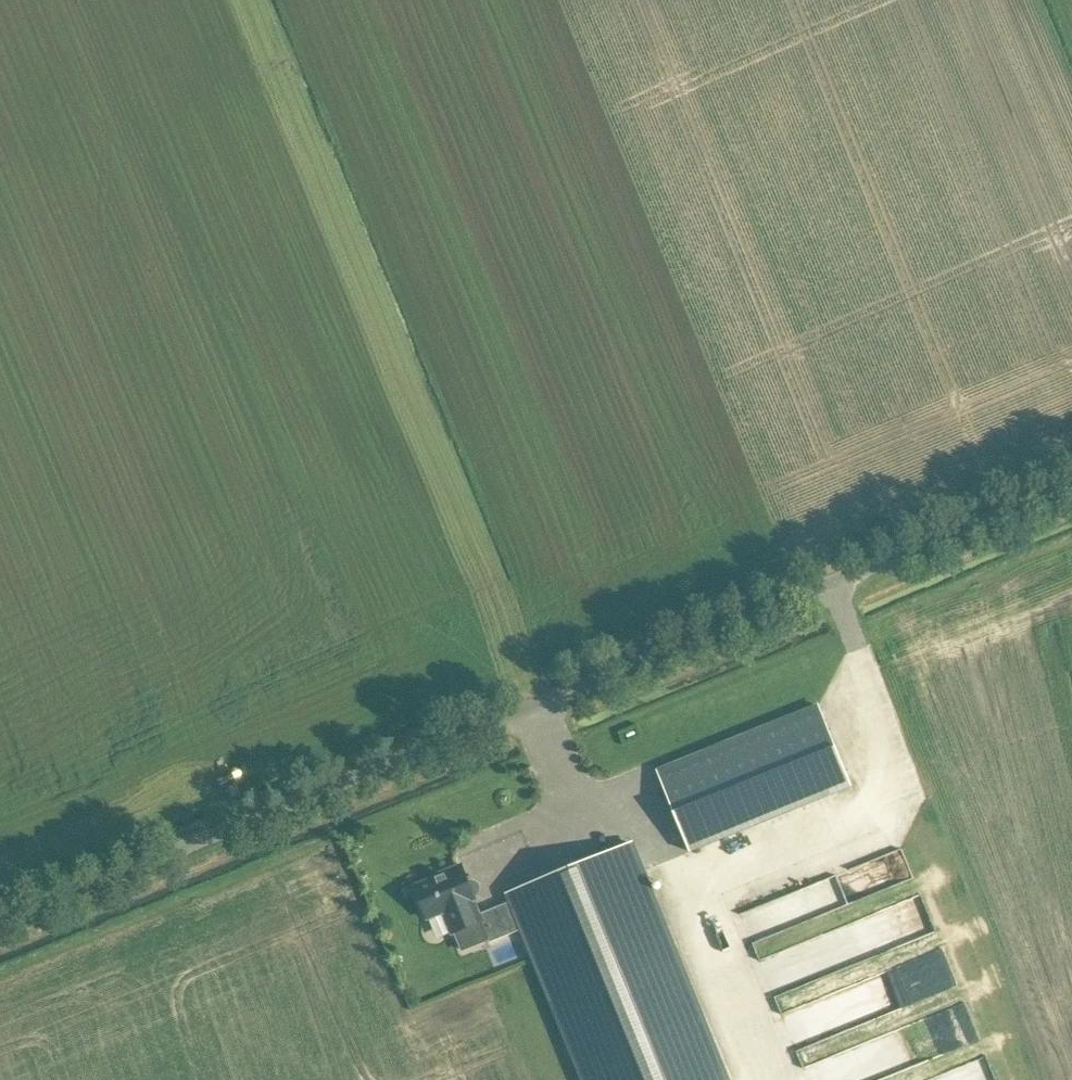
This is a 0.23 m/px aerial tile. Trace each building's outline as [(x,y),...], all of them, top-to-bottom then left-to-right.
[(658,771),(691,851),(852,786),(819,705),(658,771)] [(586,1079),(727,1079),(630,843),(510,892),(513,900),(524,929),(586,1079)] [(513,900),(480,914),(474,900),(476,899),(475,896),(478,896),(481,892),(481,887),(479,883),(476,880),(471,879),(469,880),(462,865),(433,877),(434,879),(415,886),(428,918),(444,912),(453,933),(455,933),(462,951),(489,940),(490,943),(524,929),(513,900)] [(757,941),(762,955),(815,936),(809,921),(852,906),(841,875),(748,908),(759,940),(757,941)] [(917,938),(938,929),(923,894),(902,902),(917,938)] [(988,1056),(944,1071),(938,1053),(977,1040),(964,1003),(885,1031),(917,1001),(960,986),(946,946),(918,956),(908,945),(777,991),(784,1011),(808,1003),(820,1016),(841,1009),(814,1034),(816,1042),(800,1047),(807,1066),(843,1053),(869,1079),(997,1079),(988,1056)]
